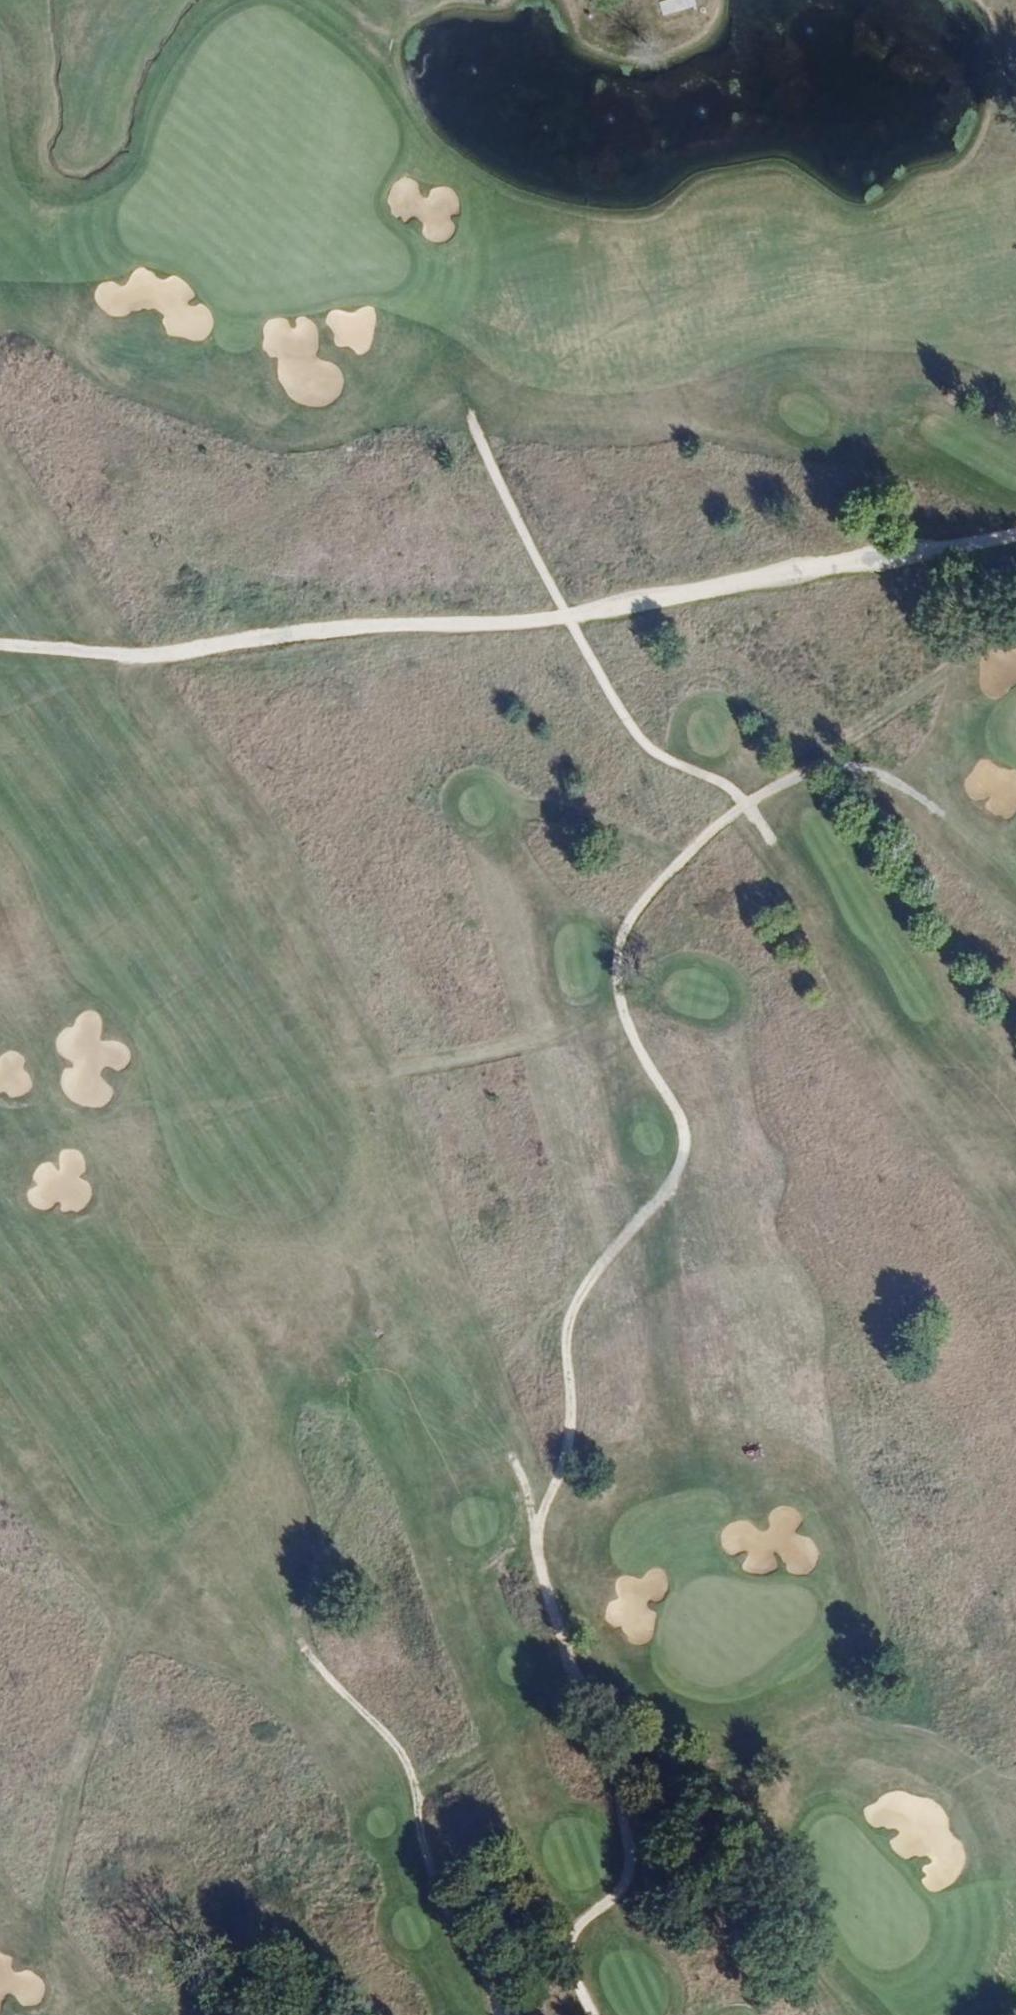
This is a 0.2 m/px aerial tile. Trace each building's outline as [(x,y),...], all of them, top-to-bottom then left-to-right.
[(661,14),(694,7),(692,0),(660,0),(658,0),(661,14)]
